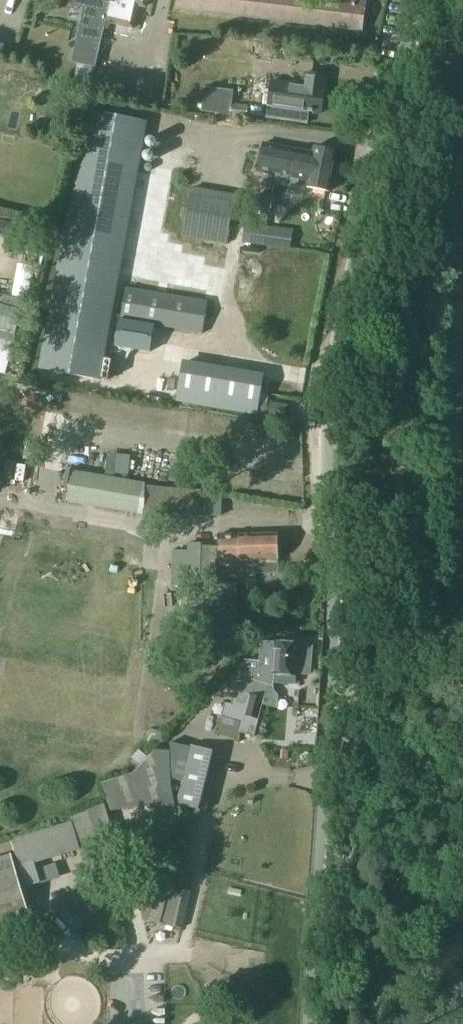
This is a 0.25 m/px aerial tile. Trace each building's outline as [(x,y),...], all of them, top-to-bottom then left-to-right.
[(84,21),(84,23),(75,61),(96,66),(105,26),(106,20),(105,20),(110,0),(89,0),(84,21)] [(105,20),(106,20),(133,27),(139,4),(146,6),(147,0),(110,0),(105,20)] [(366,2),(352,0),(179,0),(178,8),(362,30),(366,2)] [(273,83),(270,106),(277,107),(275,119),(306,123),(308,111),(322,113),(325,89),(324,89),(326,76),(326,75),(305,72),(303,84),(273,79),(273,83)] [(233,103),(234,90),(205,87),(202,111),(231,114),(231,116),(247,117),(249,105),(233,103)] [(42,369),(101,380),(148,121),(90,111),(42,369)] [(262,144),(260,158),(332,171),(336,150),(318,147),(317,153),(262,144)] [(260,158),(257,172),(276,175),(275,183),(297,187),(299,178),(311,180),(310,187),(328,191),(332,171),(260,158)] [(233,196),(190,189),(183,234),(225,241),(233,196)] [(256,194),(253,209),(271,212),(274,197),(256,194)] [(243,243),(275,247),(291,250),(294,229),(278,227),(246,222),(243,243)] [(121,319),(202,333),(207,302),(126,288),(121,319)] [(119,319),(115,346),(150,352),(155,325),(119,319)] [(183,363),(177,401),(258,415),(264,377),(183,363)] [(267,402),(265,414),(285,417),(287,405),(267,402)] [(72,477),(68,501),(69,502),(127,511),(144,513),(146,485),(146,482),(117,477),(73,469),(72,472),(72,477)] [(146,485),(144,513),(144,515),(197,516),(203,516),(222,516),(222,493),(204,491),(204,490),(197,489),(168,487),(146,485)] [(278,573),(278,533),(220,534),(220,561),(258,561),(259,573),(278,573)] [(174,550),(174,586),(202,587),(203,543),(188,542),(188,550),(174,550)] [(220,583),(220,609),(187,610),(187,626),(190,626),(190,627),(197,627),(197,633),(239,632),(239,609),(238,609),(237,583),(220,583)] [(226,703),(223,716),(241,721),(242,722),(240,732),(255,736),(262,709),(264,704),(277,707),(278,696),(278,694),(275,690),(267,688),(269,684),(274,685),(274,682),(289,683),(296,684),(296,675),(298,676),(299,673),(300,673),(312,674),(314,646),(301,645),(301,644),(289,643),(289,641),(281,640),(281,642),(277,642),(273,642),(262,641),(260,662),(246,661),(240,669),(240,674),(239,676),(234,675),(230,689),(237,690),(232,705),(226,703)] [(192,747),(171,742),(173,779),(184,781),(178,803),(205,811),(220,752),(193,745),(192,747)] [(135,774),(104,784),(112,810),(160,804),(153,865),(162,866),(169,867),(176,806),(172,783),(172,781),(170,752),(157,751),(135,774)] [(73,821),(12,839),(26,888),(42,883),(60,877),(56,863),(54,858),(81,849),(90,876),(106,871),(110,882),(126,877),(104,806),(72,816),(73,821)] [(174,868),(162,923),(182,928),(191,892),(186,891),(192,870),(186,869),(201,811),(184,806),(170,867),(174,868)] [(12,853),(0,857),(0,945),(36,934),(12,853)] [(151,907),(143,908),(144,918),(151,918),(160,923),(160,922),(170,874),(160,872),(151,907)] [(96,882),(85,892),(78,885),(55,907),(62,915),(77,931),(111,898),(96,882)] [(218,984),(207,985),(207,1001),(218,1000),(218,984)]
